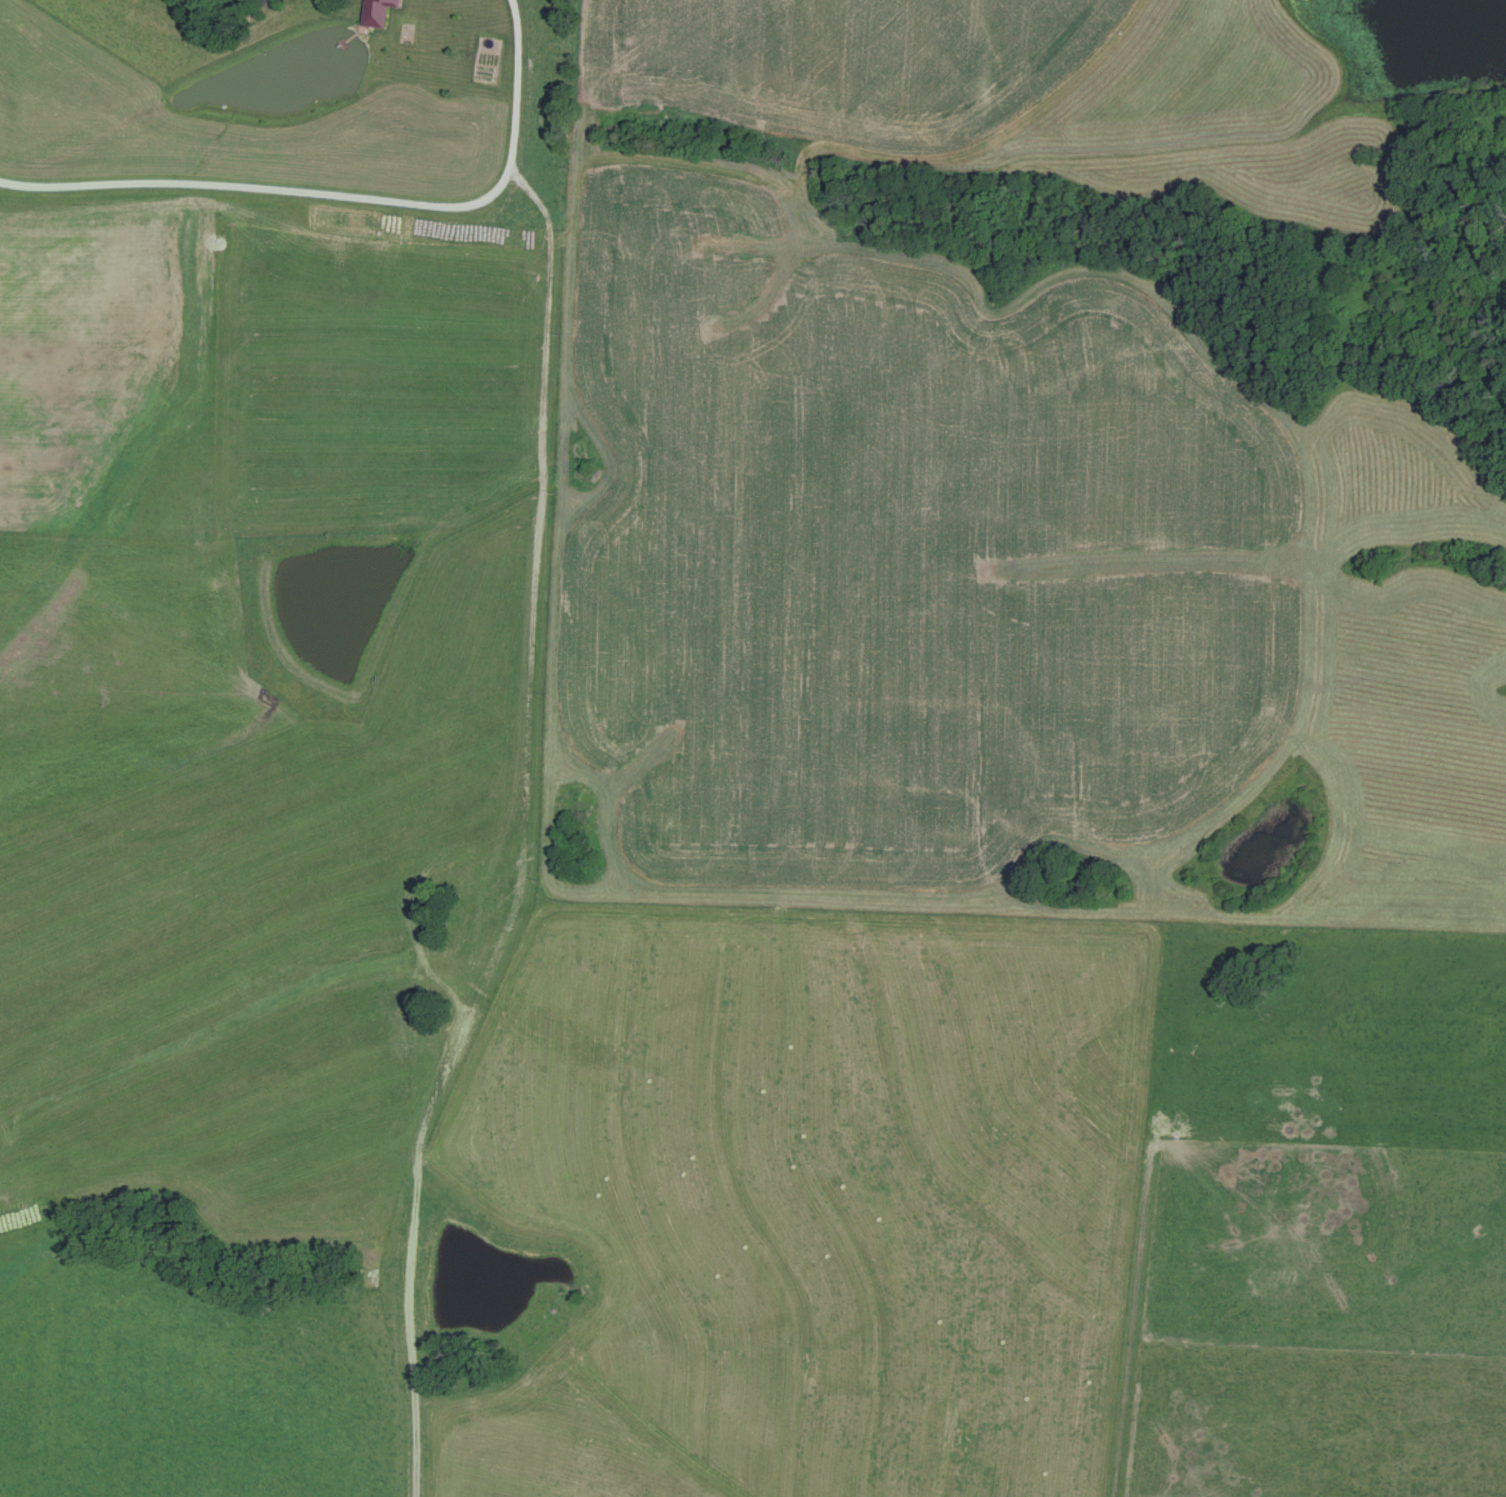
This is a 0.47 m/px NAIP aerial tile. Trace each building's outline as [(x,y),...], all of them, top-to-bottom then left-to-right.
[(386,8),(399,9),(400,0),(364,0),(362,26),(384,28),(386,8)]
